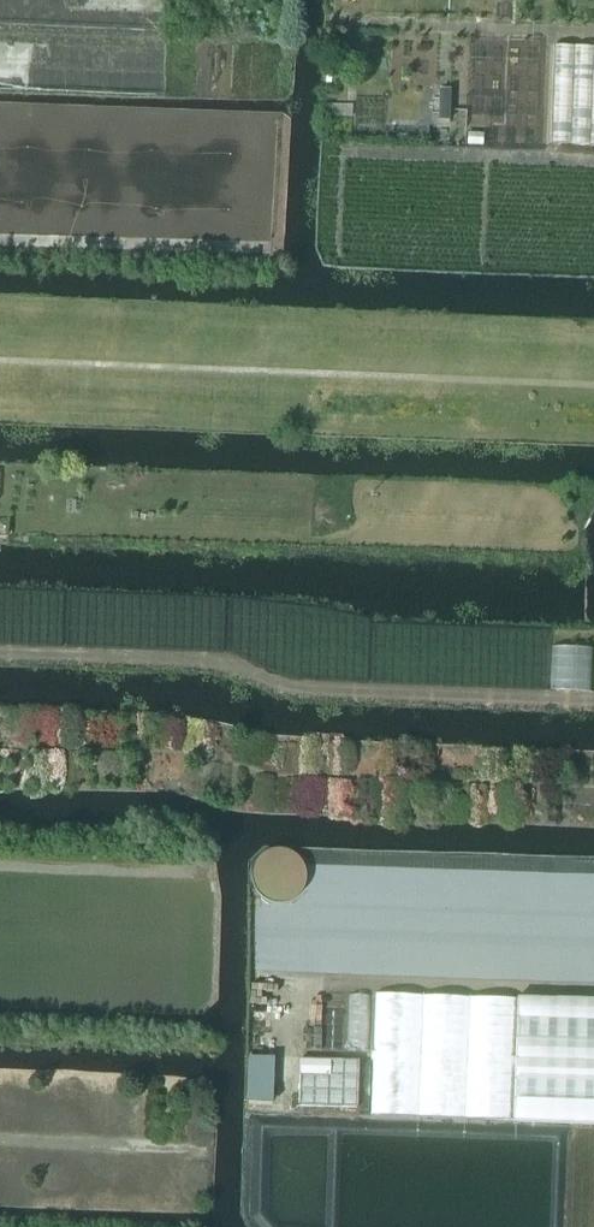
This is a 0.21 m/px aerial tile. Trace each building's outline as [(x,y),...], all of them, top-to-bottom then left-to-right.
[(552,144),(593,146),(593,47),(556,45),(552,144)] [(439,91),(438,122),(449,122),(449,91),(439,91)] [(483,134),(468,134),(467,145),(482,146),(483,134)] [(310,883),(312,874),(310,865),(306,858),(303,855),(298,852),(290,850),(281,851),(272,856),(269,860),(266,864),(265,868),(264,873),(266,882),(270,889),(276,895),(281,896),(286,897),(295,896),(299,895),(304,891),(308,887),(310,883)] [(517,997),(517,998),(374,994),(370,1115),(513,1120),(513,1123),(593,1126),(593,999),(517,997)] [(301,1060),(299,1106),(358,1108),(359,1062),(301,1060)]
